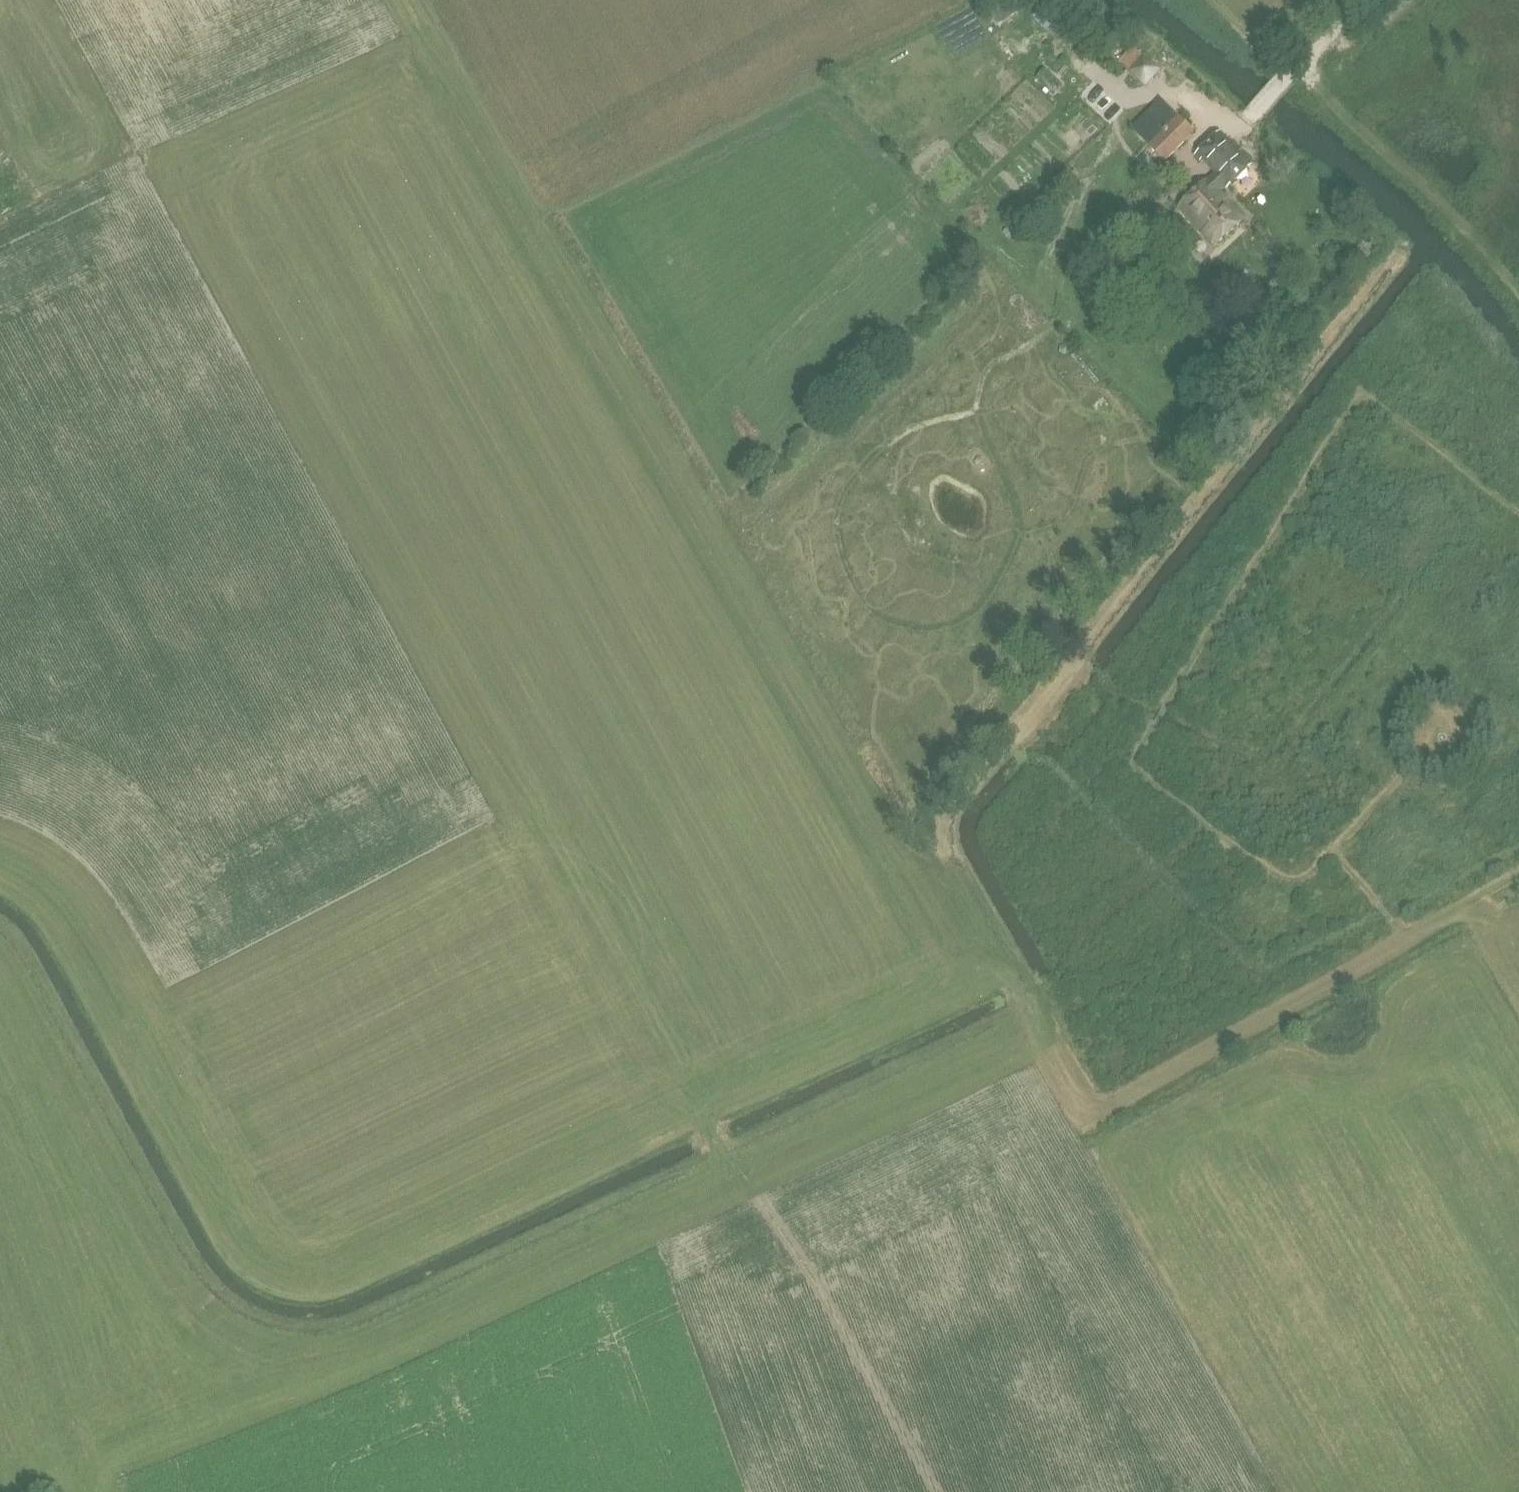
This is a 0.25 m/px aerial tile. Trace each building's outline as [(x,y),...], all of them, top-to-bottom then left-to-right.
[(985,16),(948,33),(961,60),(998,42),(985,16)] [(1137,130),(1153,146),(1151,148),(1167,163),(1195,133),(1180,118),(1164,103),(1137,130)] [(1204,152),(1222,167),(1232,155),(1214,140),(1204,152)] [(1216,246),(1246,217),(1210,181),(1181,210),(1216,246)]
